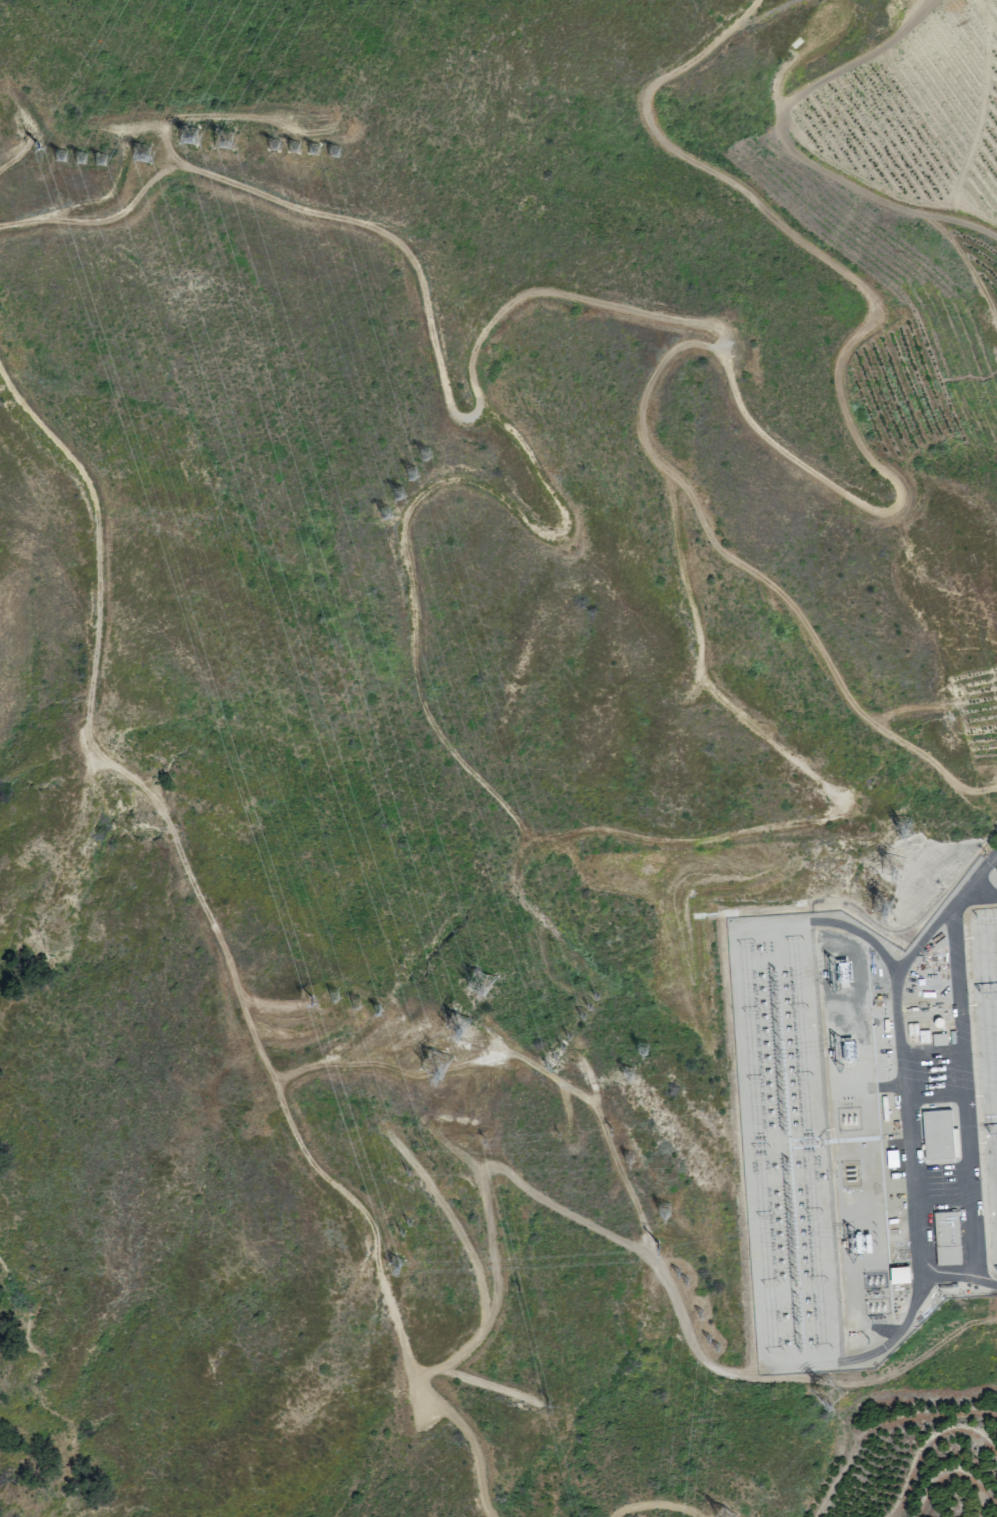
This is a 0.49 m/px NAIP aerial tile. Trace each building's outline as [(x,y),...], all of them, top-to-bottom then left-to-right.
[(956,1128),(957,1157),(924,1159),(921,1109),(948,1108),(949,1128),(956,1128)] [(957,1212),(959,1263),(934,1264),(931,1213),(957,1212)] [(889,1266),(890,1282),(908,1281),(908,1265),(889,1266)]
